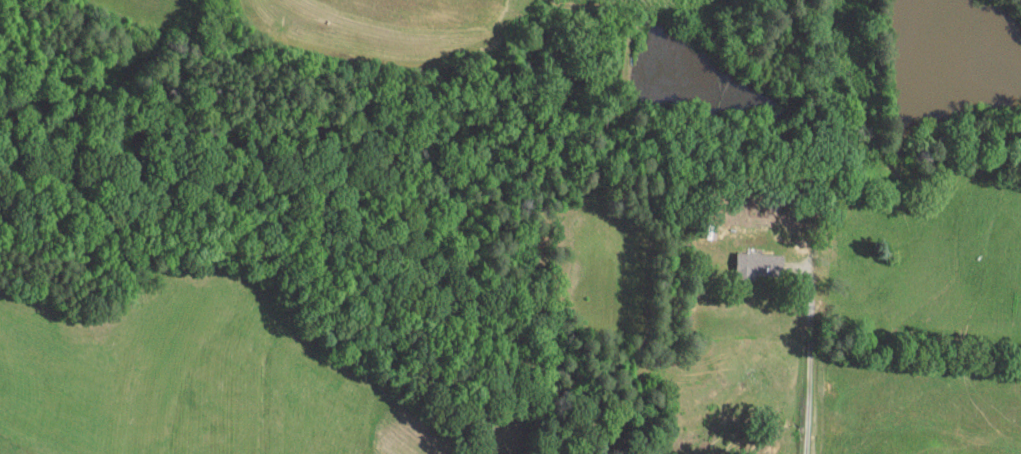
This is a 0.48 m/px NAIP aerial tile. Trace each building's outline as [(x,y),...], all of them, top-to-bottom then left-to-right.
[(772,248),(727,247),(727,271),(772,273),(772,248)]
